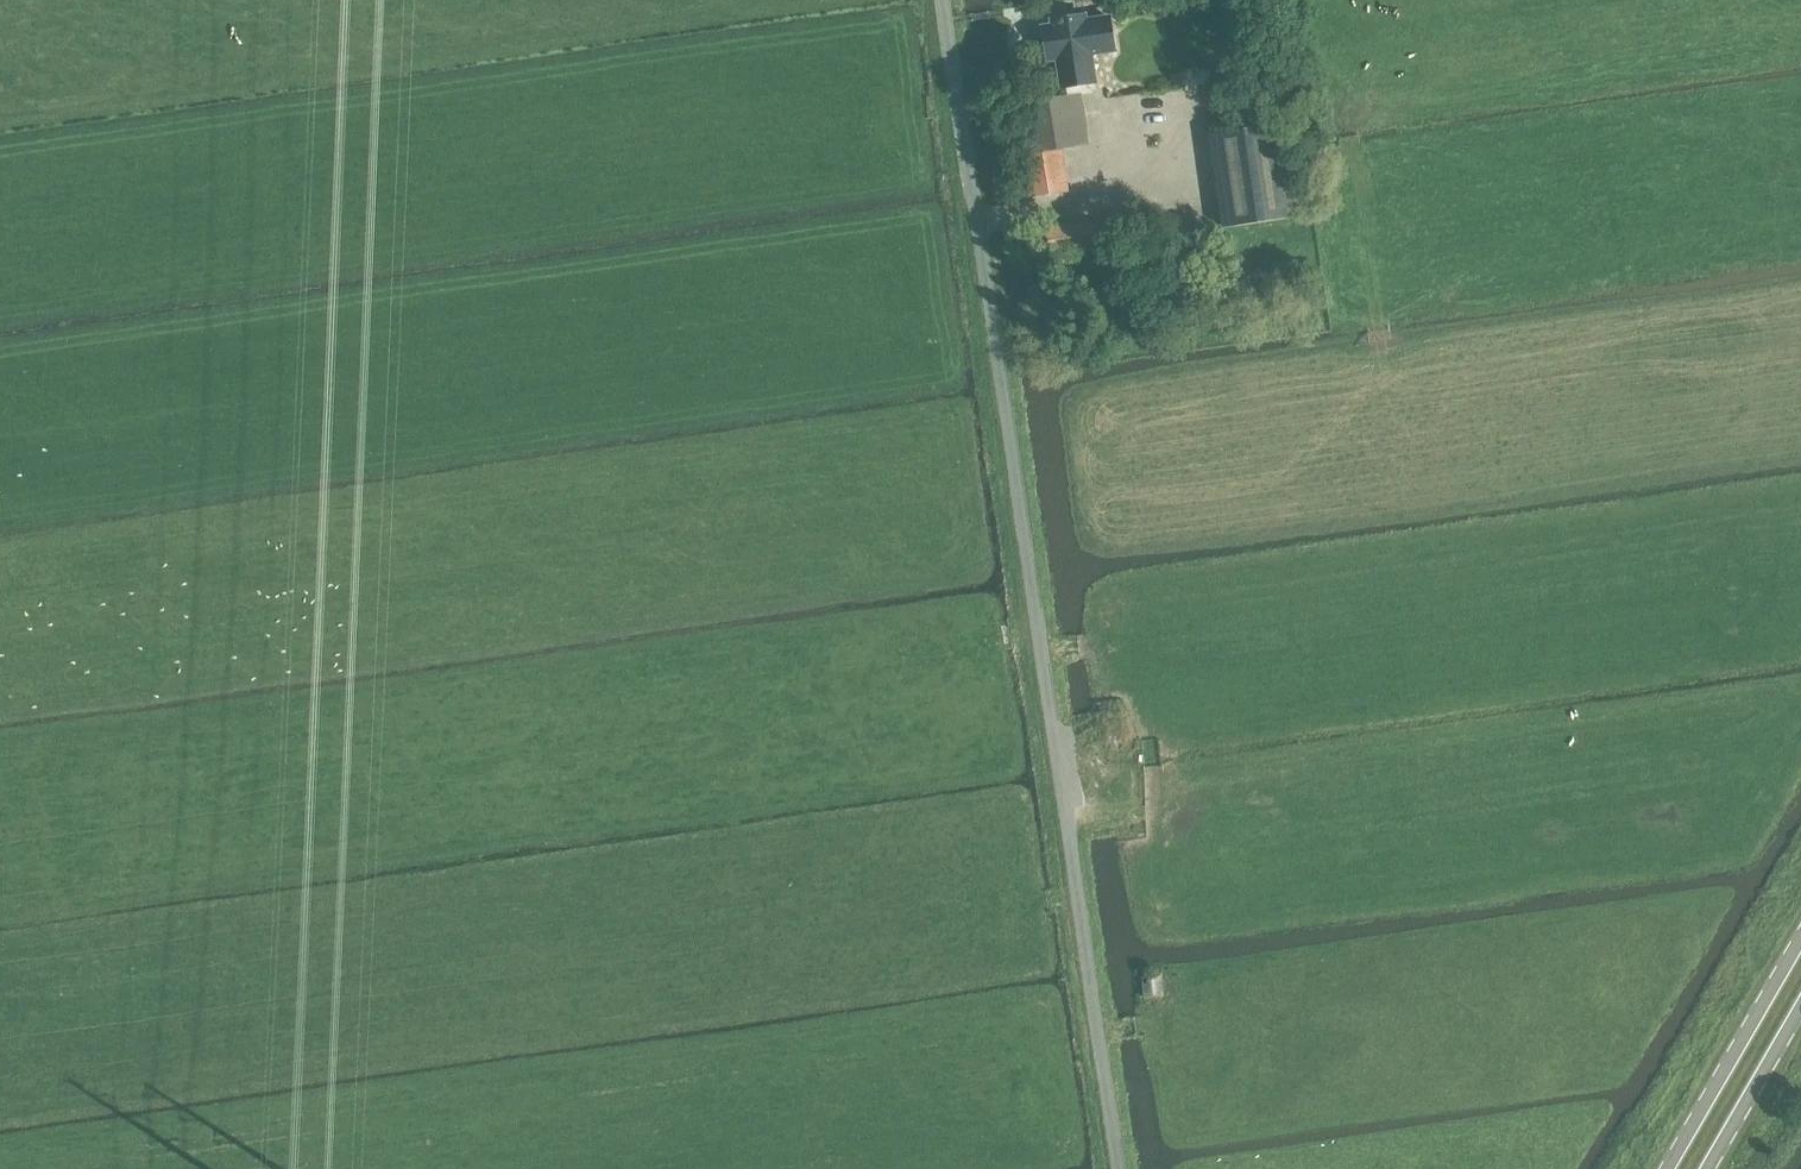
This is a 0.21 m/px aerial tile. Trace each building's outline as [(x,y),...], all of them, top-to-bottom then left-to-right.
[(1052,19),(1053,24),(1044,26),(1048,58),(1058,57),(1062,85),(1095,81),(1091,52),(1114,49),(1109,16),(1086,19),(1085,15),(1052,19)] [(1069,191),(1062,148),(1090,144),(1083,91),(1041,98),(1040,92),(1031,93),(1032,100),(1016,102),(1031,197),(1069,191)] [(1223,227),(1294,217),(1281,122),(1209,133),(1223,227)] [(1162,971),(1134,975),(1136,994),(1164,990),(1162,971)]
